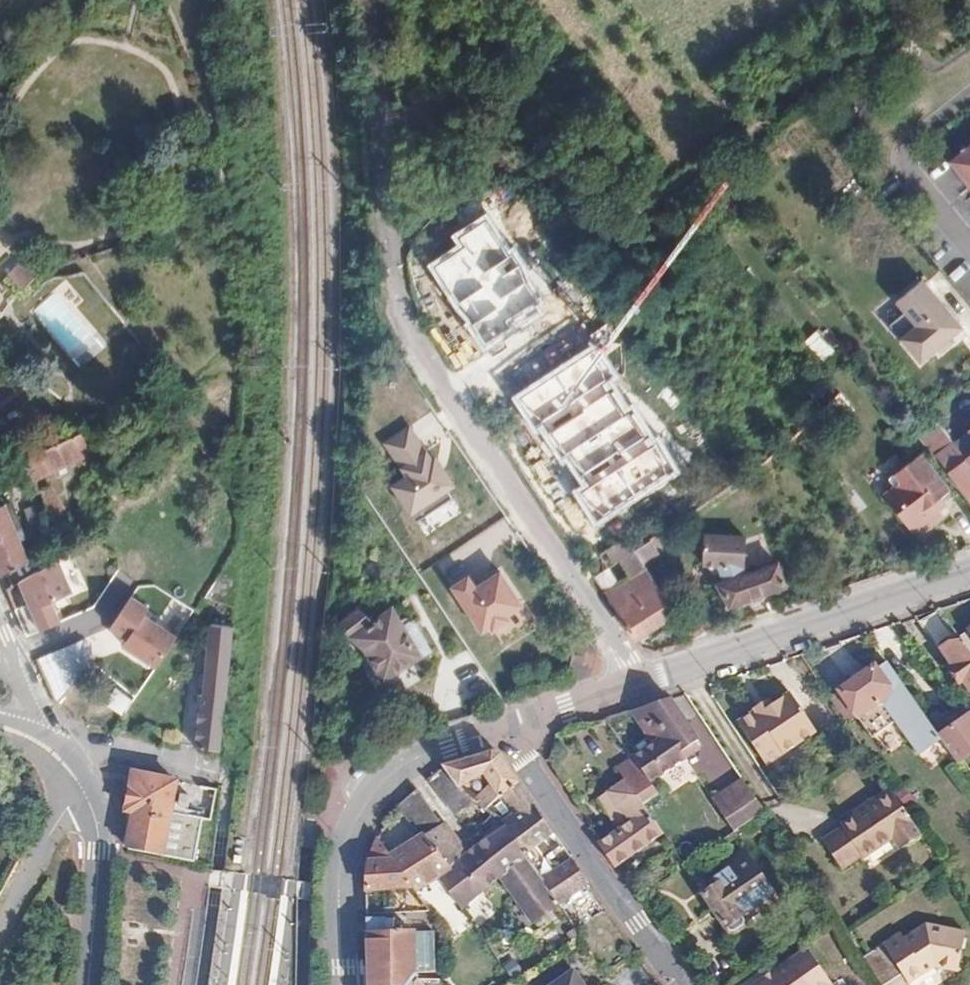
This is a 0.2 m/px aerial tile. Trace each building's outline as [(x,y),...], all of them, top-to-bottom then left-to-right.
[(961,171),(969,182),(969,163),(961,171)] [(24,297),(45,273),(30,262),(10,286),(24,297)] [(964,323),(924,275),(898,297),(907,307),(891,320),(922,358),(938,344),(941,349),(952,340),(948,336),(952,333),(964,323)] [(55,292),(33,312),(78,361),(99,341),(55,292)] [(823,364),(839,354),(825,330),(809,339),(823,364)] [(436,457),(414,424),(389,440),(411,474),(396,484),(421,520),(457,497),(451,488),(459,483),(449,468),(445,471),(436,457)] [(950,431),(947,426),(930,439),(932,442),(950,431)] [(969,458),(969,430),(956,439),(969,458)] [(956,439),(950,431),(932,442),(969,494),(969,458),(956,439)] [(38,483),(99,458),(88,433),(28,459),(38,483)] [(911,509),(920,522),(924,528),(946,512),(942,507),(958,495),(926,449),(909,460),(916,470),(899,481),(887,490),(904,514),(911,509)] [(440,455),(436,457),(445,471),(449,468),(440,455)] [(916,470),(909,460),(893,471),(899,481),(916,470)] [(28,562),(6,509),(0,511),(0,577),(28,562)] [(920,522),(911,509),(904,514),(913,527),(920,522)] [(644,532),(626,543),(638,563),(656,552),(644,532)] [(792,585),(784,561),(750,572),(749,564),(750,535),(706,535),(707,568),(724,568),(727,580),(719,582),(733,604),(792,585)] [(638,563),(626,543),(608,553),(615,563),(592,578),(634,641),(673,617),(638,563)] [(61,559),(23,582),(44,635),(67,626),(63,609),(80,597),(61,559)] [(474,583),(470,576),(454,587),(484,632),(492,626),(494,630),(510,619),(508,616),(524,605),(502,571),(483,584),(474,583)] [(356,605),(337,621),(367,650),(381,678),(428,647),(413,621),(406,625),(389,600),(367,616),(356,605)] [(188,637),(135,601),(117,628),(165,667),(188,637)] [(100,608),(78,615),(85,635),(107,627),(100,608)] [(226,618),(217,690),(216,704),(212,703),(206,747),(232,750),(246,621),(226,618)] [(597,654),(583,633),(574,632),(563,672),(567,681),(594,672),(597,654)] [(964,637),(947,650),(957,665),(953,668),(963,684),(969,680),(969,682),(969,646),(964,637)] [(89,640),(39,659),(53,693),(102,674),(89,640)] [(882,742),(908,727),(924,751),(944,738),(929,716),(894,665),(885,671),(881,667),(845,689),(882,742)] [(116,691),(104,710),(122,721),(135,703),(116,691)] [(679,746),(696,735),(668,693),(648,700),(669,731),(679,746)] [(759,716),(741,727),(768,768),(820,735),(795,697),(774,710),(760,719),(759,716)] [(652,741),(669,731),(648,700),(631,706),(652,741)] [(769,702),(756,710),(759,716),(760,719),(774,710),(769,702)] [(965,719),(953,728),(940,710),(929,716),(944,738),(950,747),(961,763),(969,758),(969,760),(969,717),(965,719)] [(679,746),(669,731),(652,741),(632,754),(650,779),(685,756),(679,746)] [(702,745),(696,735),(679,746),(685,756),(702,745)] [(950,747),(944,738),(924,751),(930,759),(950,747)] [(563,864),(546,840),(558,831),(548,817),(508,758),(491,749),(478,753),(444,765),(462,785),(475,801),(492,812),(501,819),(564,902),(594,882),(575,856),(563,864)] [(454,817),(475,801),(462,785),(444,765),(426,780),(454,817)] [(202,814),(198,813),(172,809),(177,777),(170,776),(130,770),(124,809),(130,810),(124,846),(195,858),(202,814)] [(661,830),(641,800),(636,791),(626,776),(607,789),(628,821),(605,838),(598,843),(615,867),(621,862),(661,830)] [(763,809),(744,780),(715,800),(734,829),(764,810),(763,809)] [(223,787),(203,783),(198,813),(202,814),(215,816),(218,816),(223,787)] [(425,840),(441,828),(414,790),(399,801),(409,816),(406,819),(417,833),(425,840)] [(886,811),(867,823),(853,832),(852,837),(833,849),(851,875),(869,863),(871,865),(902,845),(908,855),(931,841),(900,793),(882,804),(886,811)] [(882,804),(863,816),(867,823),(886,811),(882,804)] [(477,846),(502,878),(519,899),(536,922),(564,902),(501,819),(492,812),(482,820),(492,835),(477,846)] [(445,825),(441,828),(425,840),(450,871),(440,878),(463,909),(502,878),(477,846),(466,854),(445,825)] [(389,853),(420,894),(440,878),(450,871),(425,840),(417,833),(389,853)] [(365,889),(365,914),(385,913),(427,910),(420,894),(389,853),(376,837),(368,853),(367,857),(365,869),(365,889)] [(725,865),(711,874),(715,880),(701,890),(728,929),(735,931),(746,924),(746,917),(773,899),(739,849),(722,860),(725,865)] [(413,970),(413,925),(385,924),(385,913),(365,914),(365,933),(366,965),(367,984),(403,984),(413,970)] [(909,935),(905,929),(863,957),(882,984),(902,971),(907,979),(929,964),(962,970),(967,929),(928,922),(909,935)] [(791,955),(770,970),(773,975),(765,981),(762,976),(750,984),(834,984),(805,945),(791,955)] [(549,984),(586,984),(574,968),(549,984)] [(413,970),(403,984),(426,984),(413,970)]
